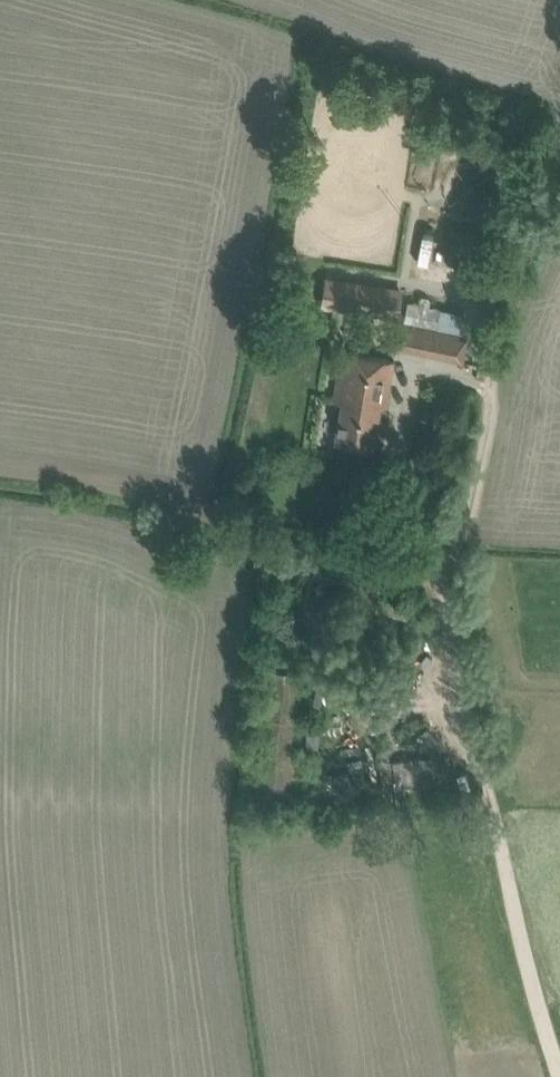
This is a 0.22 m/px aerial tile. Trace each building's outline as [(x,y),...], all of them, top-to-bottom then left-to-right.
[(431,200),(419,252),(447,259),(460,207),(431,200)] [(323,279),(319,305),(398,319),(402,293),(323,279)] [(408,301),(440,308),(445,289),(413,282),(408,301)] [(469,335),(399,321),(394,346),(464,361),(469,335)] [(394,359),(337,349),(331,401),(339,402),(335,439),(374,446),(381,404),(386,405),(394,359)] [(283,650),(329,659),(341,595),(295,587),(283,650)] [(349,721),(347,698),(336,699),(337,721),(349,721)] [(366,728),(374,744),(387,738),(379,722),(366,728)] [(431,753),(381,759),(386,802),(436,796),(431,753)]
